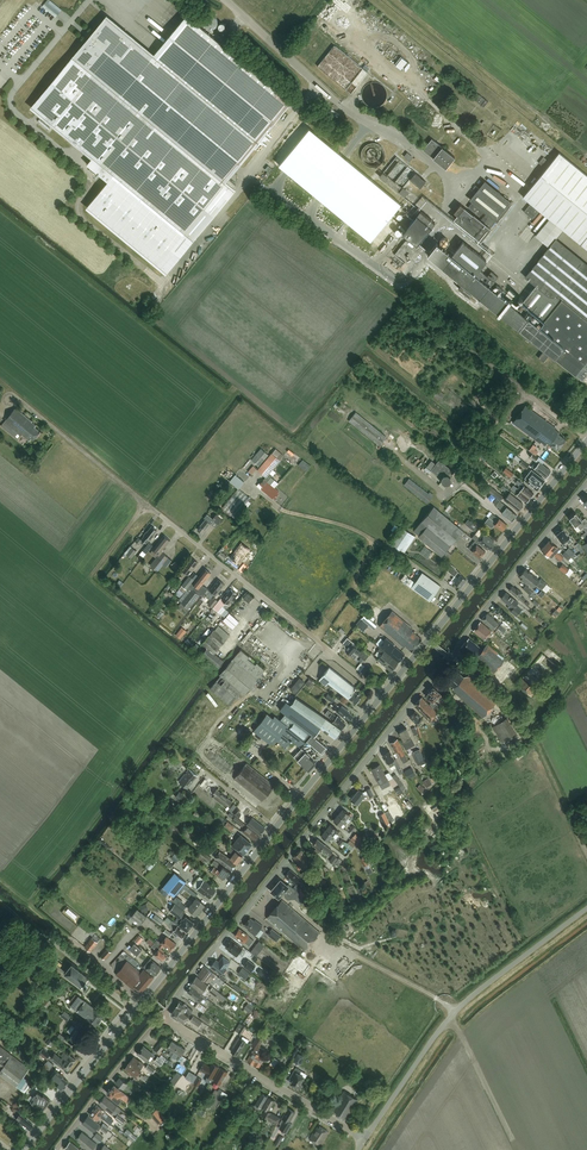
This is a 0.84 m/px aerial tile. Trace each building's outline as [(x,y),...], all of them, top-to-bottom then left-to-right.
[(44,4),(58,15),(62,10),(51,0),(47,0),(44,4)] [(257,144),(292,102),(187,16),(186,16),(153,55),(106,16),(91,34),(88,38),(31,106),(38,112),(43,115),(75,142),(93,157),(87,164),(108,181),(88,206),(167,272),(236,189),(233,187),(235,184),(228,178),(253,148),(257,144)] [(351,93),(368,72),(334,45),(318,66),(351,93)] [(394,64),(400,69),(407,62),(401,56),(394,64)] [(484,107),(488,101),(479,94),(474,99),(484,107)] [(339,114),(329,106),(327,109),(337,117),(339,114)] [(269,157),(380,248),(412,209),(301,118),(269,157)] [(446,168),(455,157),(432,138),(424,149),(446,168)] [(404,156),(410,161),(413,157),(408,152),(404,156)] [(559,152),(523,197),(531,203),(525,210),(532,216),(538,209),(549,218),(563,230),(586,249),(586,175),(559,152)] [(399,192),(403,188),(383,172),(380,177),(399,192)] [(420,176),(416,172),(410,179),(420,187),(421,188),(426,181),(420,176)] [(455,219),(481,240),(512,203),(485,181),(479,188),(476,185),(473,188),(477,191),(470,200),(474,202),(472,205),(477,210),(479,207),(486,212),(480,220),(461,204),(454,212),(458,215),(455,219)] [(407,186),(403,191),(408,196),(413,191),(407,186)] [(417,244),(435,222),(421,210),(402,232),(417,244)] [(407,240),(397,254),(409,262),(416,260),(417,264),(418,261),(420,268),(422,269),(424,267),(423,264),(425,261),(423,261),(425,259),(422,249),(408,239),(407,240)] [(556,239),(549,247),(538,261),(526,276),(536,285),(518,308),(491,286),(499,277),(492,271),(488,276),(480,270),(487,261),(464,241),(452,255),(437,243),(428,254),(443,267),(576,374),(580,369),(582,370),(577,375),(583,380),(586,375),(586,363),(584,367),(583,366),(586,361),(586,263),(556,239)] [(434,395),(440,399),(445,394),(439,389),(434,395)] [(558,450),(566,439),(558,433),(559,432),(555,429),(556,428),(526,405),(513,422),(541,443),(542,441),(546,445),(547,443),(549,445),(550,444),(558,450)] [(21,435),(25,438),(29,441),(32,438),(34,440),(40,431),(35,427),(36,425),(32,422),(32,421),(16,408),(1,426),(18,439),(21,435)] [(380,445),(387,437),(356,411),(349,419),(380,445)] [(251,459),(259,466),(269,454),(261,448),(251,459)] [(275,487),(279,483),(271,477),(273,474),(270,472),(285,455),(277,448),(258,470),(266,477),(261,483),(260,482),(257,485),(273,498),(274,497),(275,498),(279,493),(278,493),(279,491),(275,487)] [(533,453),(530,456),(536,461),(539,457),(536,455),(533,453)] [(298,465),(306,471),(310,465),(302,459),(298,465)] [(455,472),(440,459),(436,463),(432,460),(427,466),(432,471),(433,470),(441,477),(441,478),(441,481),(439,485),(444,489),(448,484),(449,484),(450,484),(449,483),(451,481),(452,481),(452,480),(451,476),(455,472)] [(520,463),(527,469),(529,465),(522,460),(520,463)] [(539,463),(534,468),(546,477),(551,470),(542,463),(540,461),(539,463)] [(257,469),(253,466),(248,472),(252,475),(257,469)] [(503,471),(511,477),(514,473),(506,467),(503,471)] [(545,480),(533,470),(532,469),(526,477),(527,478),(526,480),(537,489),(545,480)] [(430,492),(428,493),(409,478),(404,484),(427,503),(434,495),(430,492)] [(518,479),(516,482),(520,486),(519,488),(530,497),(531,495),(532,495),(533,494),(533,493),(530,490),(530,489),(518,479)] [(514,484),(512,487),(518,492),(517,494),(520,496),(521,497),(527,501),(527,500),(528,500),(529,499),(529,498),(530,497),(519,488),(518,488),(514,484)] [(488,490),(500,500),(503,496),(491,486),(488,490)] [(248,500),(250,498),(238,488),(222,507),(234,517),(248,500)] [(517,510),(523,503),(510,493),(504,500),(517,510)] [(513,519),(517,514),(496,497),(493,502),(501,509),(503,511),(502,512),(506,516),(507,515),(508,516),(508,517),(512,519),(513,519)] [(414,499),(406,508),(410,511),(418,502),(414,499)] [(414,530),(419,535),(420,535),(419,536),(442,556),(463,531),(434,507),(414,530)] [(586,526),(586,520),(585,518),(583,519),(580,516),(580,517),(575,511),(568,517),(572,522),(573,523),(575,526),(574,527),(577,531),(582,527),(586,531),(582,534),(586,540),(586,527),(586,526)] [(502,530),(507,524),(500,518),(499,518),(492,513),(485,522),(492,527),(495,524),(502,530)] [(205,533),(212,524),(214,520),(219,524),(222,519),(216,514),(213,519),(207,514),(204,518),(206,519),(198,529),(202,533),(204,531),(205,533)] [(472,522),(469,526),(474,531),(478,526),(472,522)] [(139,544),(143,540),(146,543),(149,539),(150,540),(153,536),(153,535),(157,530),(152,526),(148,532),(147,531),(144,535),(145,535),(142,539),(139,537),(135,541),(139,544)] [(392,542),(405,551),(416,535),(403,526),(392,542)] [(569,543),(572,540),(569,537),(570,536),(568,533),(567,534),(563,529),(560,531),(559,530),(558,530),(557,530),(556,531),(556,532),(556,533),(557,534),(556,534),(559,538),(559,539),(562,543),(566,540),(569,543)] [(475,535),(473,537),(488,549),(489,548),(491,549),(495,544),(493,543),(494,541),(485,533),(480,539),(475,535)] [(150,552),(156,558),(150,565),(157,571),(168,557),(162,552),(165,548),(164,547),(170,540),(164,535),(153,549),(150,552)] [(249,539),(246,544),(252,547),(255,543),(249,539)] [(469,548),(479,557),(480,557),(485,551),(477,544),(479,543),(475,540),(469,548)] [(560,549),(557,546),(550,540),(546,545),(553,551),(556,553),(560,549)] [(149,542),(140,554),(144,557),(153,545),(149,542)] [(237,554),(233,559),(240,564),(245,557),(246,557),(251,550),(243,543),(235,553),(237,554)] [(575,545),(581,552),(584,551),(578,543),(575,545)] [(556,553),(553,551),(546,545),(542,549),(549,555),(552,558),(554,555),(556,553)] [(569,547),(566,551),(572,556),(575,553),(569,547)] [(227,556),(221,551),(218,555),(224,560),(227,556)] [(443,557),(447,560),(452,554),(448,551),(443,557)] [(572,556),(566,551),(563,555),(569,560),(572,556)] [(194,567),(198,562),(192,558),(183,570),(188,574),(192,570),(193,571),(195,568),(194,567)] [(454,582),(459,586),(460,587),(466,579),(466,578),(465,578),(465,577),(461,574),(462,573),(456,568),(456,567),(451,563),(446,569),(455,576),(452,579),(454,582)] [(563,564),(560,568),(566,573),(569,569),(563,564)] [(541,578),(539,580),(526,568),(523,572),(534,581),(535,580),(537,582),(539,581),(542,583),(540,585),(541,585),(541,586),(543,588),(547,583),(541,578)] [(211,573),(206,569),(179,601),(189,608),(202,592),(196,588),(202,581),(203,583),(211,573)] [(441,586),(422,572),(411,587),(430,601),(441,586)] [(542,589),(543,588),(541,586),(541,585),(540,585),(542,583),(539,581),(537,582),(535,580),(534,581),(523,572),(520,575),(523,578),(522,579),(528,583),(529,583),(534,587),(536,584),(542,589)] [(182,585),(187,589),(195,580),(189,575),(182,585)] [(220,589),(224,583),(219,579),(210,590),(217,595),(221,590),(220,589)] [(182,595),(187,589),(182,585),(177,592),(182,595)] [(523,589),(530,595),(533,592),(526,585),(523,589)] [(513,586),(509,590),(523,601),(526,599),(521,595),(523,592),(517,588),(517,589),(513,586)] [(226,609),(226,608),(233,600),(232,599),(236,593),(231,589),(222,600),(220,598),(213,607),(218,612),(223,606),(225,609),(226,609)] [(243,598),(249,603),(254,597),(248,592),(243,598)] [(516,616),(521,610),(521,609),(516,605),(518,602),(506,592),(501,598),(513,608),(510,611),(516,616)] [(212,608),(217,601),(213,598),(208,605),(212,608)] [(226,609),(225,609),(221,614),(222,614),(220,617),(222,619),(229,611),(226,608),(226,609)] [(412,651),(420,641),(422,639),(413,631),(412,628),(392,611),(380,626),(404,647),(406,645),(411,650),(412,651)] [(235,628),(242,621),(232,612),(225,619),(235,628)] [(488,613),(482,619),(493,630),(499,623),(488,613)] [(365,614),(364,615),(356,625),(364,631),(369,624),(374,628),(377,624),(365,614)] [(525,620),(521,625),(535,638),(540,633),(525,620)] [(480,621),(473,630),(484,640),(492,631),(480,621)] [(503,633),(506,629),(501,624),(498,628),(503,633)] [(182,627),(176,635),(180,638),(187,630),(182,627)] [(219,667),(224,662),(214,653),(226,640),(214,629),(202,643),(207,648),(203,653),(219,667)] [(358,654),(362,650),(357,646),(358,645),(348,637),(347,638),(342,644),(345,646),(344,647),(346,649),(346,650),(351,655),(354,651),(358,654)] [(399,662),(405,655),(394,645),(395,644),(386,637),(380,646),(399,662)] [(469,638),(461,646),(493,673),(505,659),(487,644),(482,650),(469,638)] [(365,660),(370,654),(364,648),(358,655),(365,660)] [(379,658),(378,659),(392,671),(398,663),(380,648),(378,651),(382,654),(379,658)] [(255,664),(248,658),(249,656),(241,649),(220,675),(221,676),(210,688),(230,705),(240,692),(244,695),(258,678),(265,669),(257,662),(255,664)] [(360,671),(365,666),(361,663),(356,668),(360,671)] [(334,686),(354,702),(355,703),(361,695),(354,690),(356,687),(330,666),(319,679),(326,685),(326,684),(332,689),(334,686)] [(456,669),(446,680),(454,687),(452,688),(457,692),(456,693),(483,717),(497,701),(468,676),(463,676),(456,669)] [(310,679),(306,684),(310,688),(314,682),(310,679)] [(535,680),(526,684),(532,695),(540,690),(535,680)] [(430,691),(426,696),(431,701),(430,703),(435,708),(438,704),(435,700),(441,694),(433,687),(431,687),(430,689),(430,691)] [(333,702),(336,698),(328,693),(325,698),(333,702)] [(422,696),(420,698),(414,704),(430,720),(438,712),(422,696)] [(285,714),(314,737),(321,727),(335,738),(336,738),(342,729),(296,697),(291,704),(286,701),(280,709),(285,714)] [(342,714),(349,719),(350,720),(353,716),(347,711),(348,710),(342,705),(341,707),(336,703),(332,708),(336,711),(337,709),(338,710),(337,711),(341,715),(342,714)] [(338,724),(341,727),(342,728),(346,723),(341,720),(341,718),(338,715),(337,717),(328,710),(325,713),(334,720),(333,721),(337,725),(338,724)] [(415,711),(410,716),(413,719),(412,720),(415,722),(416,722),(418,724),(423,719),(415,711)] [(314,737),(285,714),(281,720),(275,715),(273,718),(267,713),(254,730),(270,743),(274,738),(286,747),(292,740),(301,747),(307,741),(322,753),(326,746),(314,737)] [(503,743),(517,733),(507,717),(492,727),(503,743)] [(187,734),(194,724),(190,721),(183,732),(187,734)] [(188,737),(195,742),(202,733),(195,728),(188,737)] [(407,728),(399,731),(404,741),(402,741),(405,748),(415,744),(411,737),(407,728)] [(397,739),(391,742),(393,747),(394,749),(395,752),(397,751),(400,756),(403,763),(408,760),(405,754),(402,748),(397,739)] [(308,770),(315,762),(308,756),(309,755),(301,748),(294,757),(308,770)] [(414,752),(420,764),(426,761),(420,749),(414,752)] [(390,750),(383,754),(385,758),(385,760),(387,763),(388,763),(390,767),(395,764),(400,774),(403,772),(396,759),(395,759),(390,750)] [(262,801),(275,785),(247,763),(234,778),(262,801)] [(380,764),(372,769),(380,784),(388,780),(380,764)] [(198,775),(189,768),(187,771),(187,772),(186,773),(185,773),(179,781),(188,788),(198,775)] [(405,772),(409,779),(417,775),(413,768),(405,772)] [(400,787),(404,784),(396,774),(393,776),(400,787)] [(427,787),(432,784),(429,777),(423,780),(427,787)] [(370,796),(374,794),(370,787),(362,792),(359,789),(351,799),(357,804),(365,794),(368,793),(370,796)] [(217,789),(213,793),(215,795),(213,797),(219,802),(224,795),(217,789)] [(183,801),(186,796),(180,791),(176,795),(183,801)] [(224,795),(219,802),(225,806),(227,804),(229,806),(232,802),(224,795)] [(234,803),(229,810),(232,812),(237,806),(234,803)] [(233,813),(239,817),(242,814),(239,812),(241,810),(237,808),(233,813)] [(339,814),(345,819),(347,817),(349,818),(351,819),(353,817),(351,816),(350,814),(343,809),(339,814)] [(379,815),(384,825),(390,822),(385,812),(379,815)] [(345,820),(345,819),(339,814),(334,820),(341,825),(343,827),(346,825),(345,824),(347,821),(345,820)] [(259,835),(247,826),(235,816),(233,818),(232,819),(241,826),(245,829),(243,832),(247,835),(247,834),(254,840),(255,841),(259,835)] [(260,834),(265,827),(253,817),(247,824),(260,834)] [(226,819),(223,823),(232,830),(235,826),(226,819)] [(326,829),(333,835),(335,832),(337,834),(339,831),(337,830),(338,829),(331,824),(326,829)] [(333,835),(326,829),(322,835),(328,841),(331,838),(332,839),(335,837),(333,835)] [(232,845),(243,854),(244,854),(252,844),(241,834),(232,845)] [(99,841),(108,849),(110,846),(101,838),(99,841)] [(318,838),(313,844),(317,847),(315,850),(318,853),(321,850),(320,850),(322,848),(330,854),(333,850),(318,838)] [(345,841),(343,844),(347,847),(351,850),(356,844),(350,840),(348,843),(345,841)] [(237,863),(243,856),(230,846),(227,849),(233,854),(230,858),(237,863)] [(215,853),(217,854),(215,858),(232,871),(237,863),(230,858),(220,851),(218,849),(215,853)] [(301,849),(293,856),(304,868),(313,860),(309,855),(308,857),(301,849)] [(209,862),(212,857),(202,850),(199,855),(209,862)] [(176,862),(180,858),(175,853),(171,858),(176,862)] [(334,864),(338,858),(334,855),(329,861),(334,864)] [(365,866),(369,864),(366,856),(361,858),(365,866)] [(148,866),(152,869),(159,861),(154,858),(148,866)] [(211,864),(214,866),(211,870),(222,878),(223,879),(226,875),(227,876),(230,871),(229,871),(223,866),(221,869),(220,868),(219,869),(218,868),(220,864),(215,860),(211,864)] [(301,890),(299,887),(302,883),(298,880),(299,877),(290,870),(285,876),(294,884),(296,885),(293,888),(297,891),(298,893),(301,890)] [(174,896),(186,882),(175,872),(163,887),(174,896)] [(327,882),(325,878),(314,883),(316,886),(327,882)] [(206,894),(209,897),(210,898),(216,890),(211,887),(212,886),(204,879),(197,889),(205,895),(206,894)] [(297,891),(293,888),(292,886),(291,886),(289,884),(287,885),(281,879),(271,891),(279,897),(283,893),(285,895),(285,897),(288,899),(290,899),(297,891)] [(188,891),(195,897),(198,894),(190,888),(188,891)] [(177,896),(173,901),(179,905),(181,902),(183,900),(177,896)] [(201,910),(203,907),(205,904),(197,898),(192,903),(201,910)] [(305,950),(320,932),(291,907),(282,900),(267,917),(305,950)] [(197,915),(201,910),(192,903),(188,908),(197,915)] [(185,911),(180,907),(175,904),(170,910),(180,918),(181,915),(183,917),(181,920),(182,921),(180,924),(182,926),(184,928),(187,930),(194,922),(186,916),(185,917),(182,915),(185,911)] [(140,923),(147,916),(138,909),(129,919),(132,922),(135,918),(140,923)] [(152,918),(161,925),(164,920),(156,914),(152,918)] [(263,926),(258,922),(257,923),(251,918),(245,925),(251,930),(251,931),(255,935),(263,926)] [(79,925),(93,935),(97,931),(83,920),(79,925)] [(186,932),(172,920),(168,925),(174,930),(173,930),(177,933),(178,933),(182,937),(186,932)] [(240,928),(235,935),(239,939),(239,940),(243,943),(244,942),(249,945),(253,940),(248,936),(249,935),(245,931),(244,932),(240,928)] [(277,942),(281,936),(272,929),(267,934),(277,942)] [(90,951),(101,938),(97,935),(98,935),(96,933),(85,946),(90,951)] [(140,935),(135,941),(139,944),(144,939),(140,935)] [(159,946),(161,948),(164,945),(171,951),(173,948),(174,949),(175,947),(175,946),(176,944),(167,936),(161,943),(159,946)] [(227,945),(226,947),(232,952),(236,956),(243,948),(231,939),(229,942),(228,942),(227,943),(227,945)] [(257,956),(265,945),(259,941),(251,952),(257,956)] [(129,945),(127,947),(137,955),(142,950),(133,942),(132,944),(133,944),(131,946),(129,945)] [(157,950),(154,954),(155,955),(155,956),(157,957),(158,957),(161,960),(161,961),(162,961),(164,961),(165,960),(165,959),(168,955),(163,952),(164,951),(161,948),(159,946),(155,943),(152,946),(157,950)] [(105,959),(111,951),(108,948),(101,956),(105,959)] [(230,962),(223,956),(219,962),(216,960),(211,967),(221,975),(227,968),(226,967),(230,962)] [(144,966),(154,975),(155,976),(161,967),(161,966),(151,958),(144,966)] [(251,972),(256,965),(248,960),(243,966),(251,972)] [(143,990),(154,976),(145,968),(141,973),(127,961),(116,974),(134,989),(136,987),(141,990),(143,990)] [(68,968),(65,973),(82,986),(84,983),(86,985),(89,981),(87,980),(89,976),(72,963),(72,964),(68,968)] [(205,966),(198,975),(208,983),(215,974),(205,966)] [(262,967),(259,972),(271,981),(275,976),(262,967)] [(245,979),(250,973),(242,968),(238,973),(245,979)] [(197,976),(191,984),(198,990),(197,991),(201,994),(208,985),(197,976)] [(199,1002),(203,998),(206,1000),(208,999),(197,990),(191,985),(186,991),(196,998),(196,1000),(198,1002),(199,1003),(199,1002)] [(217,997),(220,993),(212,987),(209,991),(217,997)] [(46,996),(41,1002),(47,1007),(52,1001),(46,996)] [(79,996),(71,1006),(78,1011),(77,1011),(87,1018),(87,1019),(96,1025),(104,1014),(95,1007),(95,1008),(85,1001),(79,996)] [(186,1011),(190,1014),(193,1010),(180,1001),(177,1006),(185,1012),(186,1011)] [(207,1008),(199,1002),(199,1003),(198,1002),(195,1007),(204,1012),(207,1008)] [(244,1008),(250,1012),(254,1007),(248,1003),(244,1008)] [(185,1013),(185,1012),(177,1006),(171,1014),(184,1023),(189,1016),(185,1013)] [(199,1018),(207,1023),(210,1019),(202,1014),(199,1018)] [(190,1021),(199,1027),(202,1022),(193,1016),(190,1021)] [(70,1038),(76,1042),(76,1041),(77,1041),(83,1034),(82,1034),(82,1033),(78,1030),(82,1024),(77,1020),(75,1023),(77,1025),(70,1033),(73,1035),(70,1038)] [(239,1033),(244,1026),(240,1023),(235,1031),(239,1033)] [(46,1043),(52,1047),(57,1039),(52,1035),(46,1043)] [(254,1064),(259,1067),(264,1058),(261,1055),(264,1049),(260,1046),(264,1039),(257,1035),(251,1046),(255,1048),(254,1051),(253,1051),(247,1061),(253,1065),(254,1064)] [(231,1051),(237,1055),(246,1042),(239,1037),(233,1047),(234,1047),(231,1051)] [(172,1040),(168,1047),(172,1049),(169,1055),(172,1056),(175,1051),(179,1045),(172,1040)] [(153,1050),(158,1054),(165,1046),(160,1042),(153,1050)] [(25,1092),(31,1083),(23,1077),(29,1068),(12,1055),(13,1055),(0,1045),(0,1074),(25,1092)] [(179,1045),(175,1051),(179,1053),(176,1059),(179,1060),(182,1055),(186,1049),(179,1045)] [(153,1057),(155,1055),(144,1046),(137,1054),(149,1063),(150,1061),(148,1059),(151,1055),(153,1057)] [(47,1059),(51,1054),(43,1048),(39,1053),(47,1059)] [(55,1053),(51,1058),(61,1066),(62,1065),(68,1069),(76,1059),(66,1051),(61,1058),(55,1053)] [(304,1056),(297,1053),(293,1061),(300,1065),(304,1056)] [(155,1061),(161,1065),(164,1061),(158,1056),(155,1061)] [(138,1071),(144,1064),(140,1060),(139,1061),(134,1057),(129,1063),(138,1071)] [(185,1068),(190,1061),(184,1057),(180,1064),(185,1068)] [(270,1065),(275,1068),(279,1060),(274,1057),(270,1065)] [(54,1065),(48,1060),(44,1066),(49,1070),(54,1065)] [(206,1074),(208,1076),(205,1080),(209,1083),(212,1078),(219,1067),(212,1063),(210,1067),(204,1063),(200,1069),(206,1073),(206,1074)] [(136,1079),(140,1073),(128,1064),(124,1068),(129,1072),(128,1073),(136,1079)] [(146,1068),(152,1073),(155,1069),(148,1064),(146,1068)] [(178,1064),(175,1069),(182,1073),(185,1068),(180,1064),(178,1064)] [(300,1089),(303,1084),(300,1083),(304,1076),(300,1074),(302,1071),(296,1067),(291,1075),(294,1077),(291,1083),(300,1089)] [(220,1084),(228,1072),(222,1069),(222,1070),(220,1069),(213,1080),(220,1084)] [(62,1089),(62,1090),(69,1082),(63,1077),(64,1076),(56,1070),(51,1076),(58,1082),(56,1085),(62,1090),(62,1089)] [(194,1083),(196,1079),(188,1074),(186,1077),(194,1083)] [(348,1084),(353,1080),(348,1075),(343,1079),(348,1084)] [(135,1089),(128,1083),(120,1077),(116,1082),(123,1088),(125,1086),(132,1093),(135,1089)] [(128,1082),(134,1087),(137,1083),(131,1078),(128,1082)] [(45,1090),(49,1085),(42,1079),(38,1084),(45,1090)] [(111,1089),(107,1093),(119,1102),(122,1098),(126,1093),(115,1085),(111,1089)] [(344,1091),(333,1110),(337,1112),(336,1114),(339,1116),(351,1095),(344,1091)] [(43,1096),(38,1092),(36,1095),(35,1094),(33,1097),(34,1097),(31,1101),(36,1105),(37,1104),(40,1106),(41,1106),(44,1108),(47,1105),(46,1105),(50,1100),(43,1095),(43,1096)] [(213,1093),(207,1104),(212,1107),(219,1096),(216,1095),(213,1093)] [(254,1107),(260,1110),(268,1097),(263,1094),(262,1096),(261,1095),(256,1104),(255,1104),(254,1107)] [(351,1095),(339,1116),(346,1120),(358,1099),(351,1095)] [(121,1109),(117,1105),(105,1096),(99,1103),(111,1113),(114,1109),(118,1113),(121,1109)] [(268,1099),(263,1108),(265,1110),(262,1115),(266,1117),(277,1123),(280,1117),(268,1111),(275,1100),(270,1098),(269,1100),(268,1099)] [(6,1110),(9,1107),(1,1101),(0,1102),(0,1104),(6,1110)] [(105,1120),(107,1117),(103,1115),(105,1112),(97,1105),(93,1110),(101,1117),(105,1120)] [(290,1122),(296,1112),(288,1107),(281,1118),(282,1119),(279,1123),(281,1124),(279,1128),(287,1133),(292,1123),(290,1122)] [(158,1109),(151,1115),(159,1124),(166,1118),(158,1109)] [(98,1121),(101,1117),(93,1110),(89,1114),(98,1121)] [(297,1125),(306,1128),(311,1117),(302,1113),(297,1125)] [(17,1118),(30,1129),(33,1125),(25,1118),(23,1116),(20,1114),(17,1118)] [(102,1126),(89,1115),(82,1123),(93,1132),(96,1128),(99,1130),(102,1126)] [(122,1124),(125,1120),(118,1115),(115,1119),(122,1124)] [(108,1116),(107,1117),(105,1120),(111,1124),(113,1121),(108,1116)] [(320,1145),(329,1131),(320,1126),(319,1128),(317,1127),(309,1139),(320,1145)] [(97,1144),(82,1132),(77,1138),(79,1139),(78,1141),(89,1149),(92,1149),(97,1144)] [(95,1136),(101,1141),(104,1138),(97,1132),(95,1136)] [(128,1136),(134,1141),(138,1137),(132,1132),(128,1136)] [(284,1137),(280,1135),(275,1144),(278,1146),(279,1146),(280,1146),(285,1138),(283,1137),(284,1137)] [(81,1149),(70,1142),(65,1148),(67,1149),(83,1149),(81,1149)]
